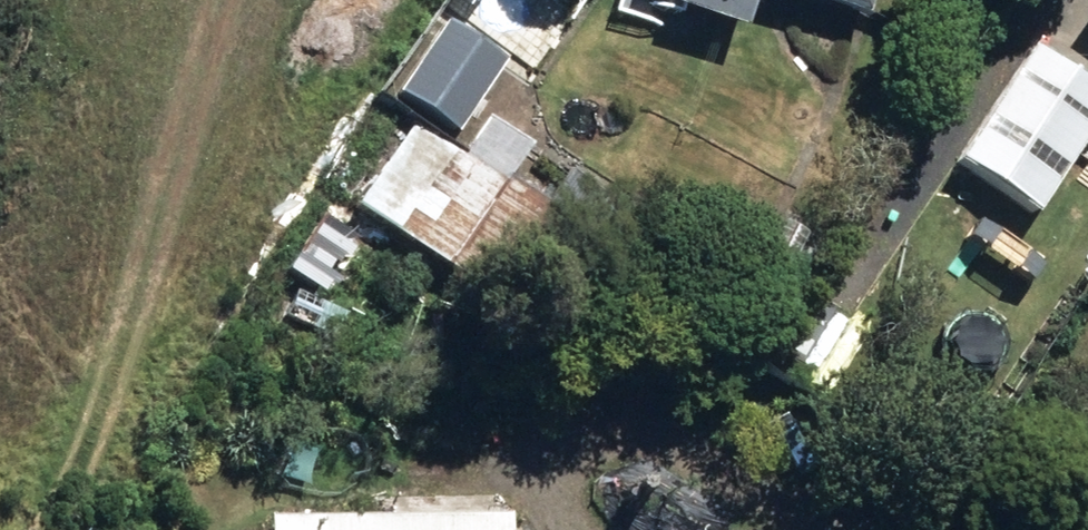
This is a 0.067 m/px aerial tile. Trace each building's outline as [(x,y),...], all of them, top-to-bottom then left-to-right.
[(747,35),(758,0),(679,0),(675,12),(747,35)] [(869,22),(876,0),(797,0),(869,22)] [(424,63),(481,101),(508,64),(450,23),(424,63)] [(1042,218),(1087,146),(1087,84),(1034,50),(960,165),(1042,218)] [(407,242),(507,311),(569,220),(606,245),(628,214),(570,174),(547,206),(512,181),(535,148),(493,120),(407,242)] [(281,266),(318,291),(352,241),(314,216),(281,266)] [(770,258),(794,270),(812,235),(787,223),(770,258)]
